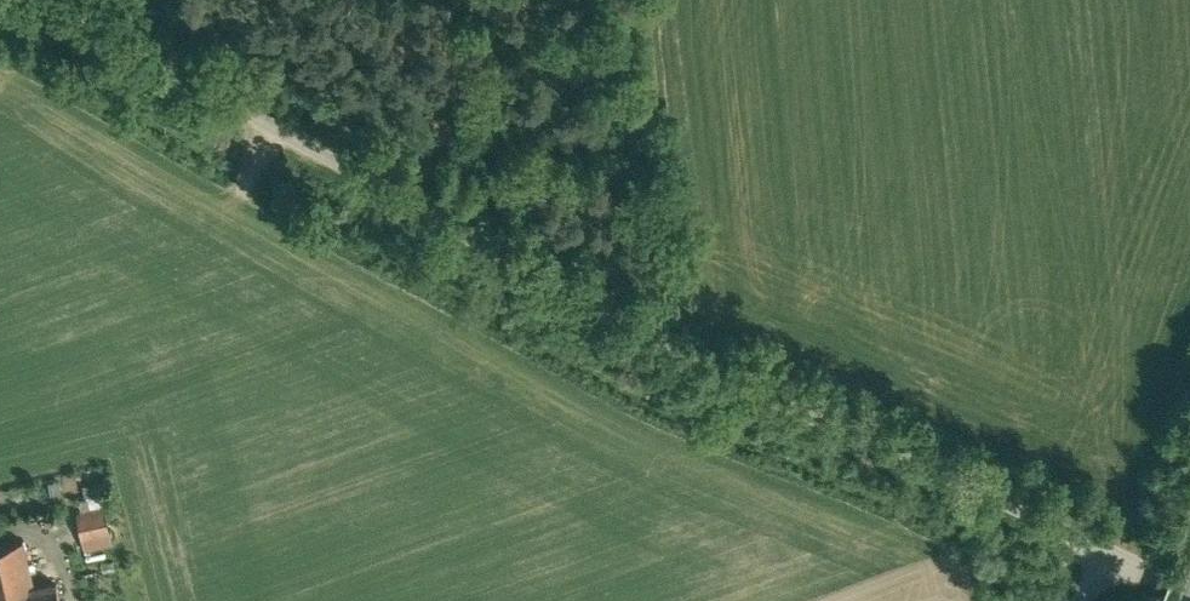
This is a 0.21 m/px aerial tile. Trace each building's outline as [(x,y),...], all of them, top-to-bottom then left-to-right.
[(105,508),(77,514),(85,549),(112,543),(105,508)] [(0,545),(0,600),(61,600),(57,582),(28,588),(27,583),(33,582),(24,540),(0,545)]
